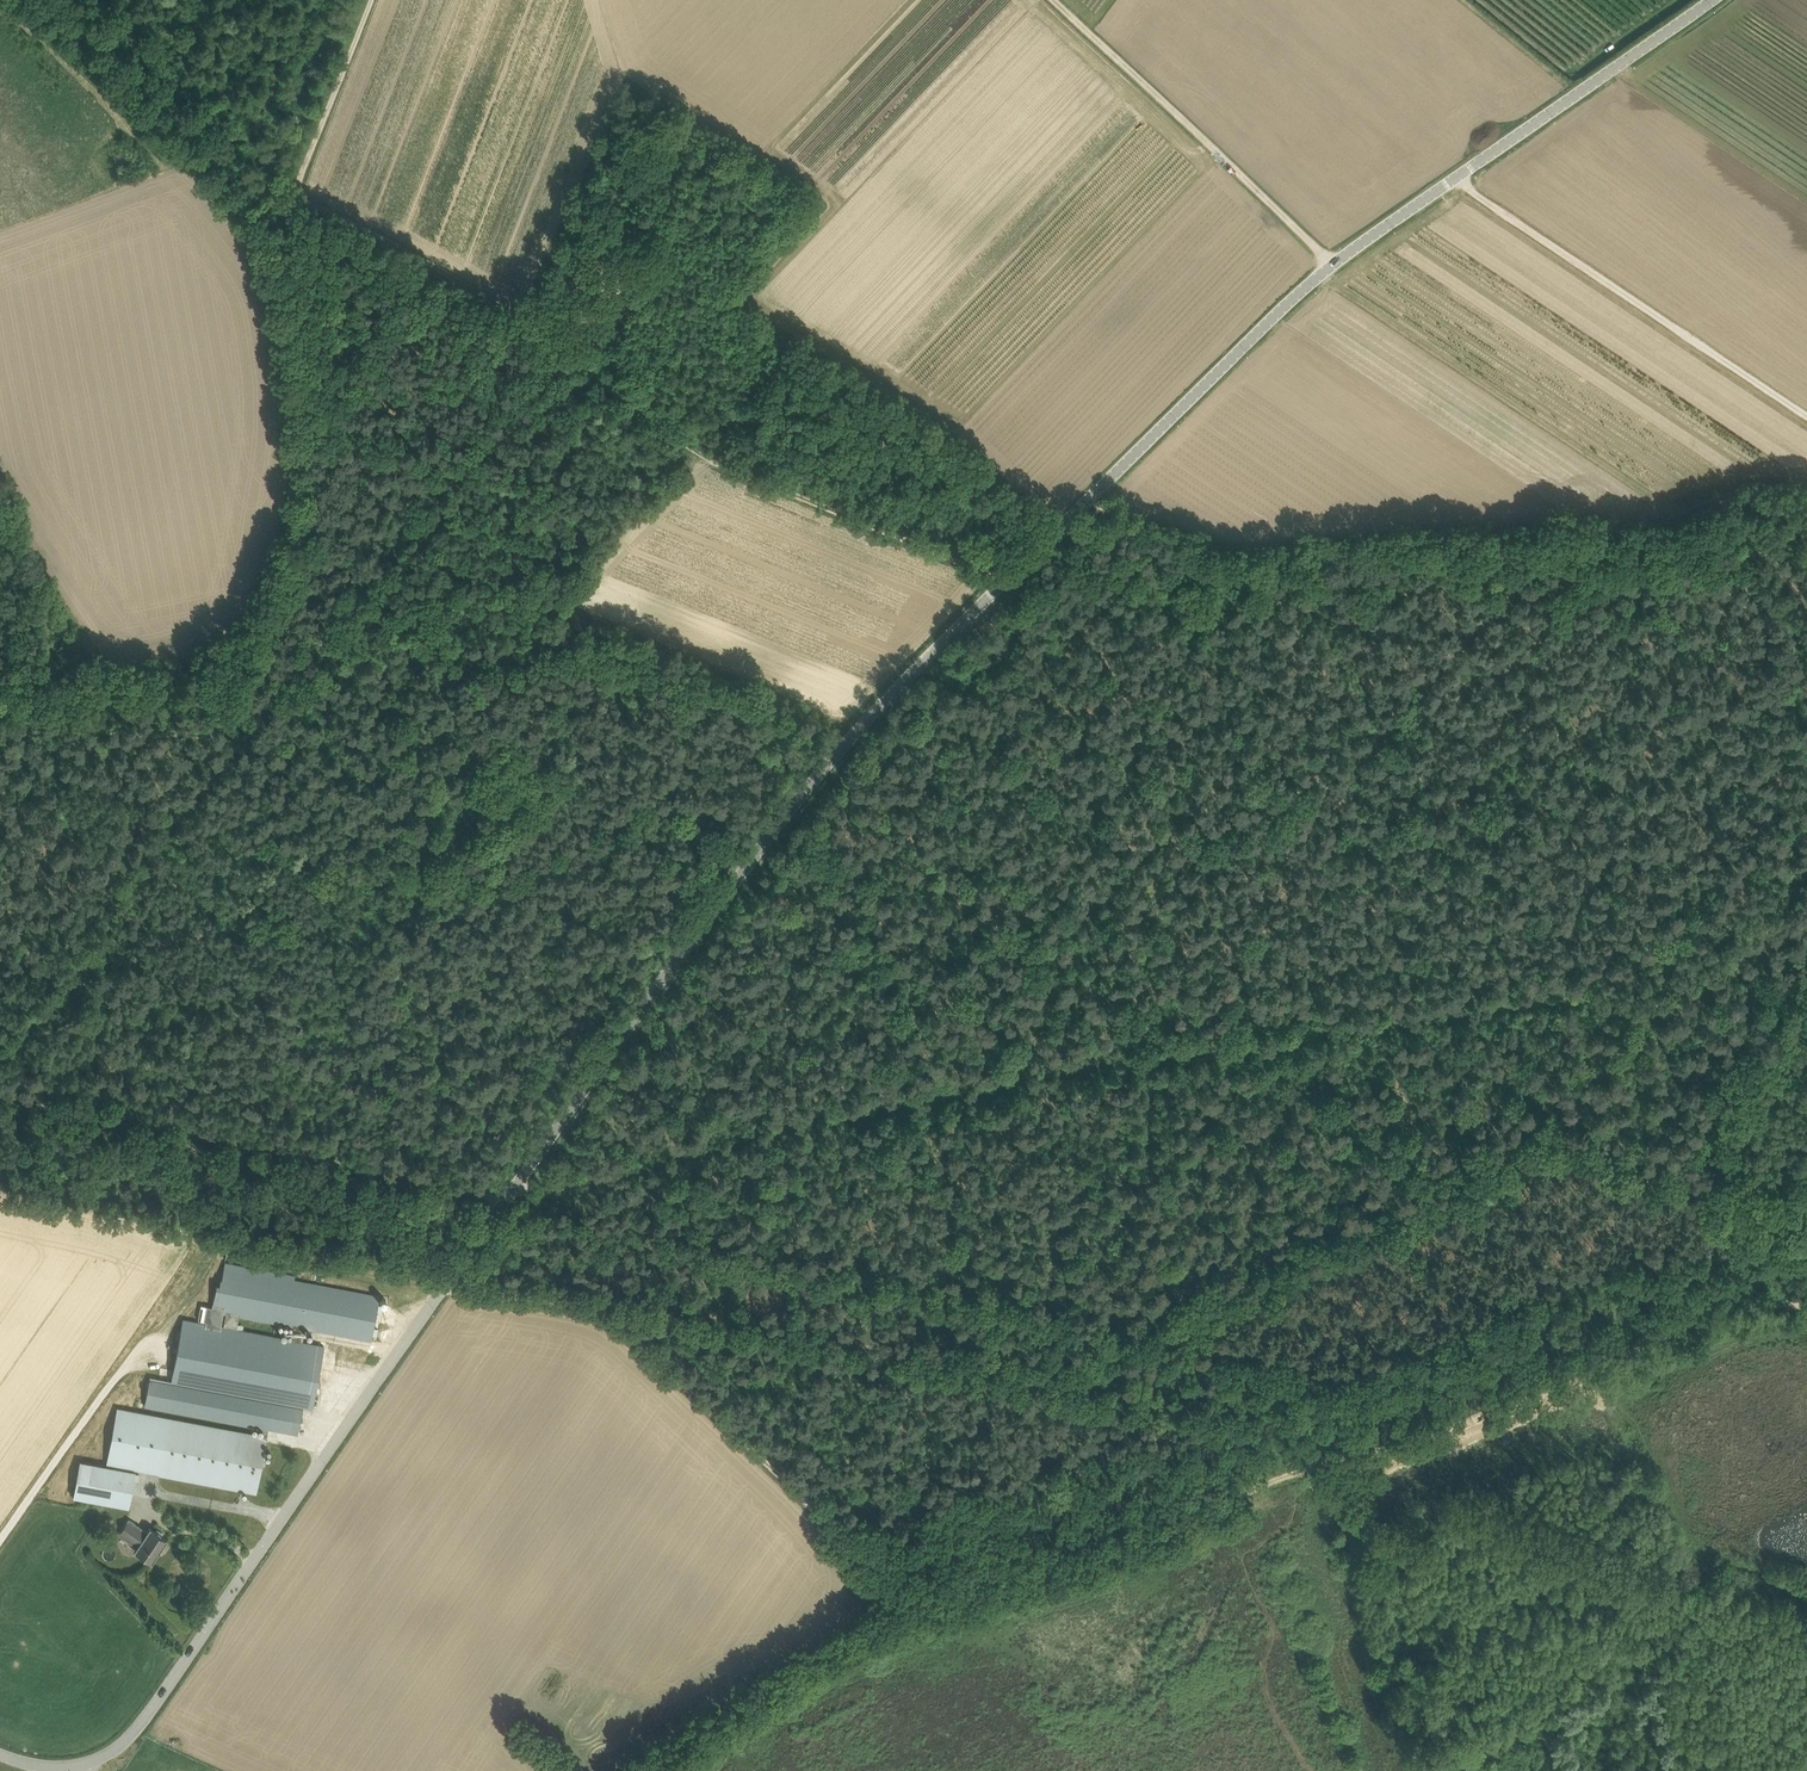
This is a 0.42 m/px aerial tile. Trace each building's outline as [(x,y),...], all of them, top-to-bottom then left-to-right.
[(374,1335),(373,1335),(380,1295),(294,1279),(295,1275),(294,1274),(295,1263),(298,1251),(229,1238),(226,1250),(272,1259),(270,1270),(226,1261),(217,1308),(201,1305),(198,1321),(184,1318),(172,1380),(149,1376),(144,1406),(264,1428),(263,1434),(116,1407),(106,1464),(158,1473),(158,1475),(256,1493),(268,1428),(298,1433),(303,1407),(313,1408),(324,1346),(303,1342),(306,1328),(371,1341),(372,1339),(373,1339),(374,1335)] [(73,1497),(128,1507),(135,1471),(79,1460),(73,1497)] [(156,1527),(154,1530),(149,1527),(147,1531),(129,1518),(118,1534),(136,1547),(134,1550),(140,1554),(138,1557),(140,1558),(143,1560),(144,1561),(146,1558),(152,1562),(156,1555),(158,1556),(159,1553),(158,1552),(160,1549),(162,1550),(164,1547),(162,1546),(167,1539),(162,1535),(163,1532),(156,1527)]
